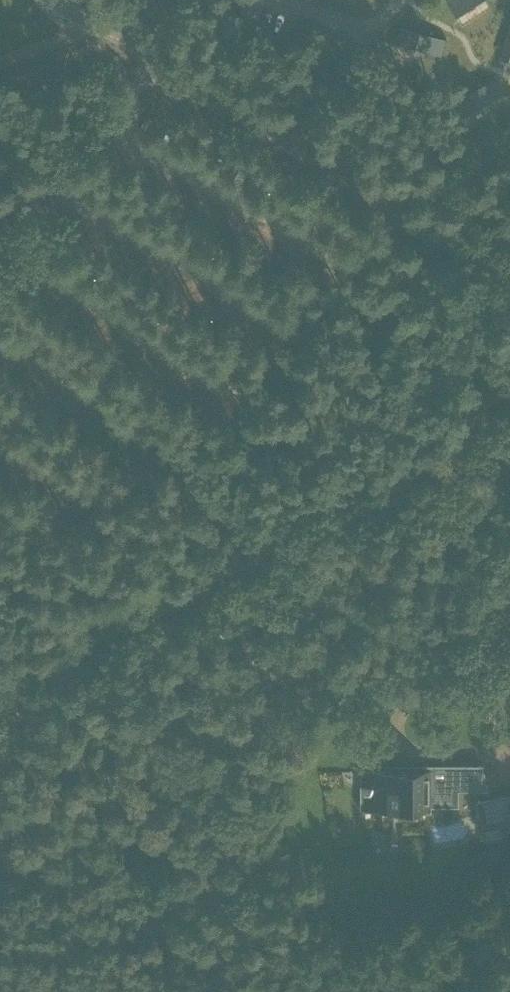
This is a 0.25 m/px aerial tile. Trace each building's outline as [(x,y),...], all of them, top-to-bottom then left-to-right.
[(447,1),(456,16),(481,0),(449,0),(447,1)] [(500,57),(509,60),(509,25),(500,57)] [(400,26),(395,42),(441,55),(445,39),(400,26)] [(369,772),(369,786),(361,786),(361,789),(363,789),(363,808),(426,808),(426,791),(431,791),(431,789),(487,789),(482,765),(423,765),(423,771),(365,771),(365,772),(369,772)] [(477,801),(486,841),(500,838),(503,837),(500,825),(508,823),(509,823),(509,795),(490,799),(477,801)]
